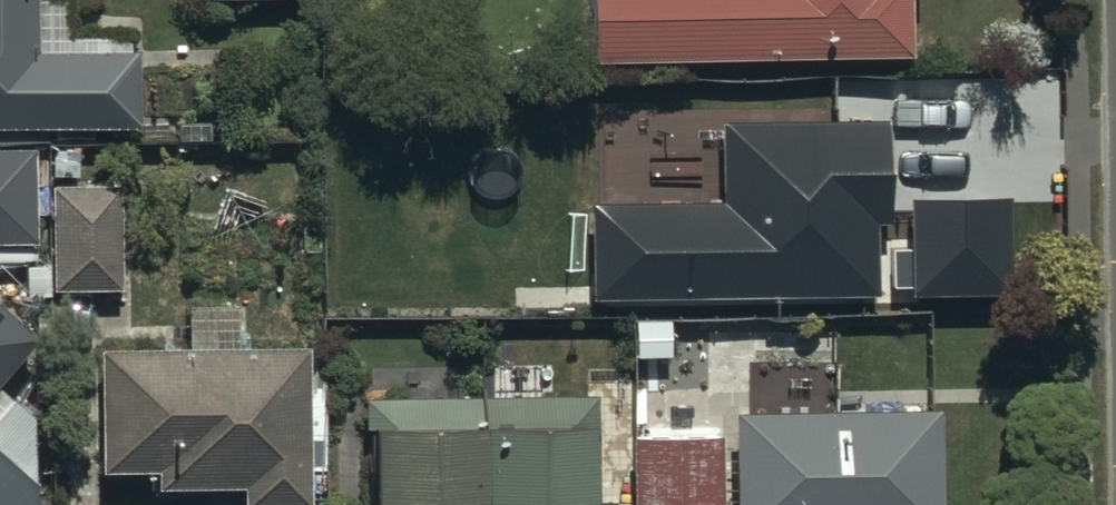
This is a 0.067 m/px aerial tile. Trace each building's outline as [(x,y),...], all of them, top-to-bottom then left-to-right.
[(139,133),(139,58),(33,57),(34,0),(0,0),(0,131),(139,133)] [(590,63),(910,58),(909,0),(589,0),(590,63)] [(726,203),(596,205),(597,300),(884,297),(883,224),(893,224),(892,125),(725,127),(726,203)] [(0,150),(0,244),(40,244),(38,149),(0,150)] [(120,293),(118,192),(49,193),(50,269),(25,269),(25,299),(51,298),(51,295),(120,293)] [(1013,198),(915,199),(916,297),(1015,296),(1013,198)] [(186,351),(101,352),(102,475),(154,474),(154,492),(242,491),(242,504),(305,504),(303,349),(235,350),(235,310),(186,310),(186,351)] [(37,344),(0,311),(0,385),(37,344)] [(732,418),(733,504),(939,504),(938,416),(833,417),(833,361),(750,361),(750,418),(732,418)] [(30,420),(0,393),(0,504),(32,504),(30,420)] [(483,504),(595,504),(592,395),(483,398),(483,504)] [(483,398),(362,402),(365,504),(483,504),(483,398)] [(630,440),(630,504),(718,504),(718,440),(630,440)]
